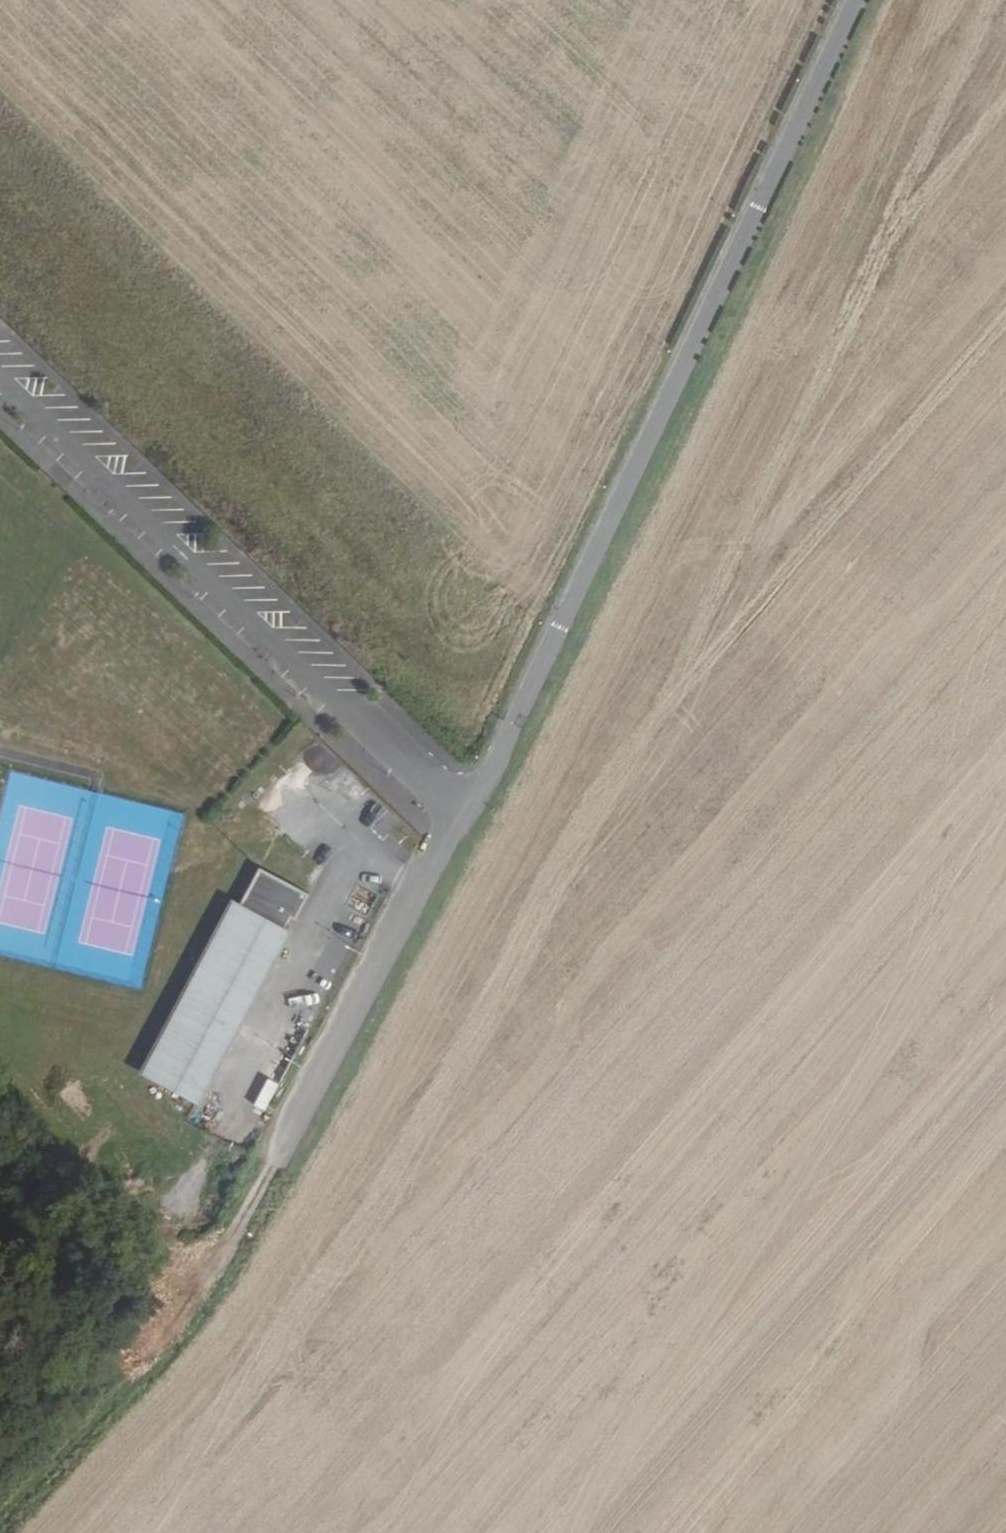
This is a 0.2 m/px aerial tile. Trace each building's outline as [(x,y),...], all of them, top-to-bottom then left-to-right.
[(143,1073),(199,1103),(289,934),(284,931),(291,918),(296,920),(309,895),(260,868),(240,907),(233,903),(143,1073)] [(153,1298),(153,1296),(152,1293),(151,1290),(148,1289),(145,1288),(142,1288),(140,1290),(138,1292),(137,1295),(137,1298),(138,1301),(141,1303),(143,1304),(146,1304),(149,1303),(151,1301),(153,1298)]
